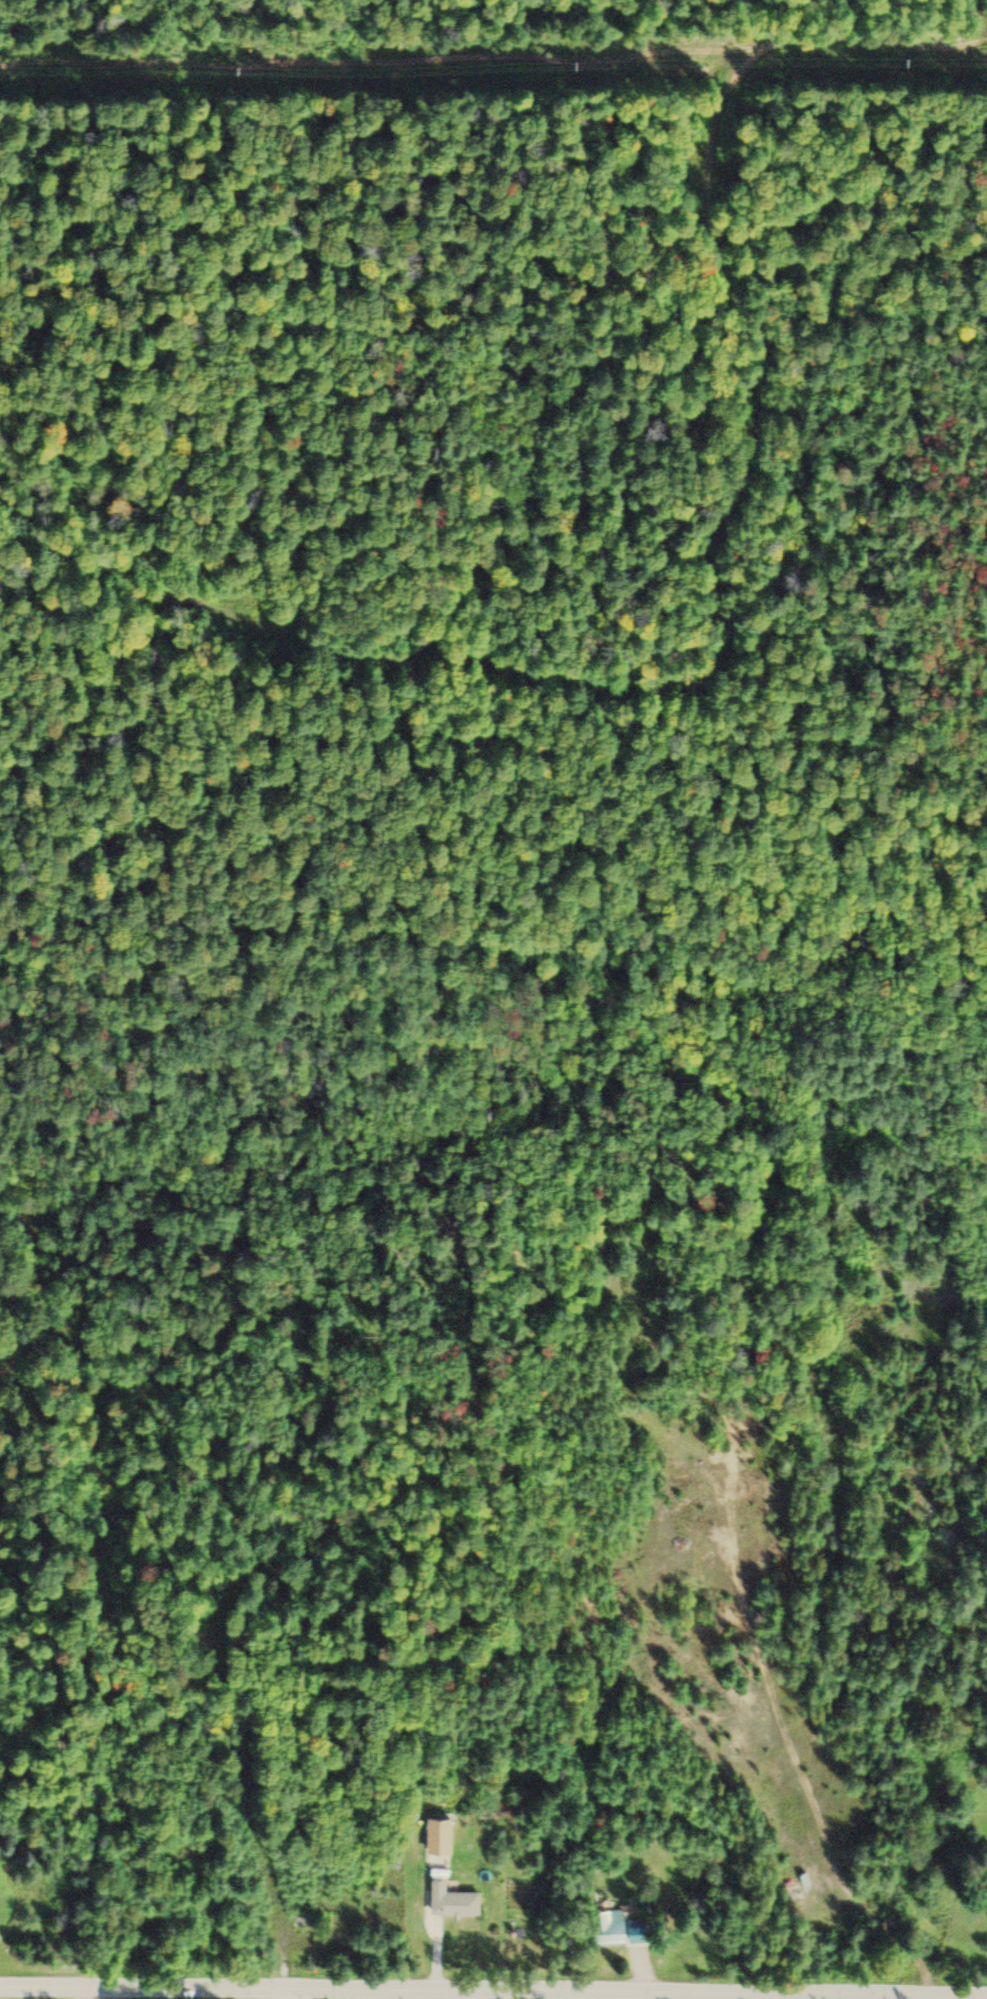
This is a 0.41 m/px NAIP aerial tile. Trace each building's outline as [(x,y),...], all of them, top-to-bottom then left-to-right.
[(426,1818),(426,1855),(450,1855),(450,1818),(426,1818)] [(477,1893),(444,1893),(444,1880),(429,1880),(429,1916),(477,1916),(477,1893)] [(625,1947),(645,1945),(643,1932),(623,1935),(625,1947)]
